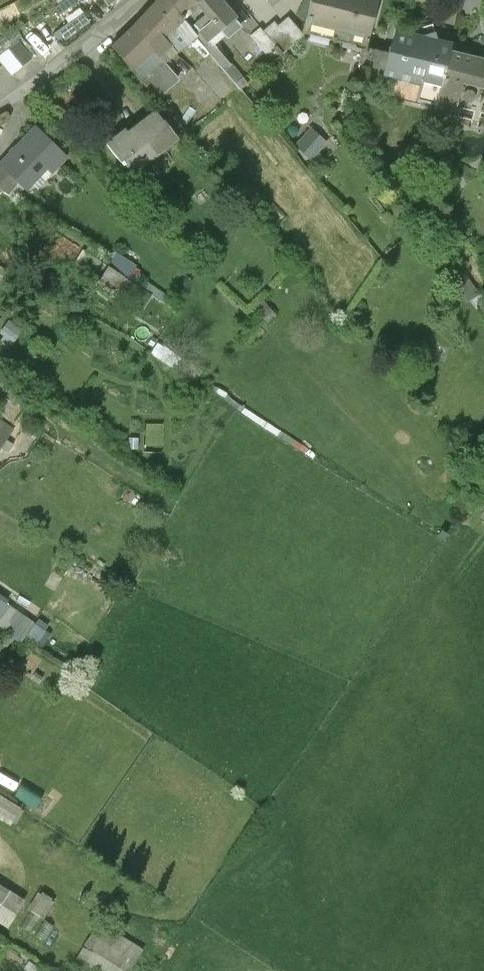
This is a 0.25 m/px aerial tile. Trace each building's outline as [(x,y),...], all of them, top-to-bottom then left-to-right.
[(184,0),(166,0),(113,52),(146,88),(167,69),(153,54),(187,23),(185,21),(195,11),(184,0)] [(207,0),(184,0),(195,11),(198,8),(207,0)] [(220,0),(207,0),(198,8),(212,25),(203,33),(212,44),(239,22),(220,0)] [(311,30),(368,43),(378,0),(318,0),(311,30)] [(0,14),(0,25),(17,17),(12,8),(0,14)] [(82,16),(53,34),(57,41),(61,39),(64,42),(88,26),(82,16)] [(295,44),(280,23),(263,36),(260,31),(250,38),(269,63),(295,44)] [(12,74),(30,59),(15,41),(8,47),(1,39),(4,37),(0,32),(0,59),(12,74)] [(422,40),(398,33),(384,80),(421,91),(419,100),(434,104),(449,53),(451,47),(439,44),(437,35),(422,40)] [(370,67),(383,70),(387,52),(375,49),(370,67)] [(449,53),(434,104),(457,110),(463,86),(483,91),(483,63),(449,53)] [(180,147),(156,117),(131,137),(128,133),(109,148),(141,188),(155,177),(150,171),(180,147)] [(33,130),(0,166),(0,168),(21,188),(29,192),(51,175),(65,160),(33,130)] [(313,131),(296,151),(315,167),(323,158),(320,156),(329,145),(313,131)] [(0,168),(0,192),(10,199),(21,188),(0,168)] [(137,267),(117,255),(108,269),(128,281),(137,267)] [(192,279),(185,274),(179,282),(186,287),(192,279)] [(0,420),(0,458),(18,433),(0,420)] [(0,608),(0,630),(22,644),(32,628),(0,608)] [(0,800),(0,819),(15,828),(23,814),(0,800)] [(10,933),(16,923),(28,904),(0,887),(0,927),(10,933)] [(35,893),(28,904),(16,923),(33,934),(43,918),(63,930),(72,916),(35,893)] [(102,929),(77,969),(81,970),(133,970),(143,955),(102,929)]
